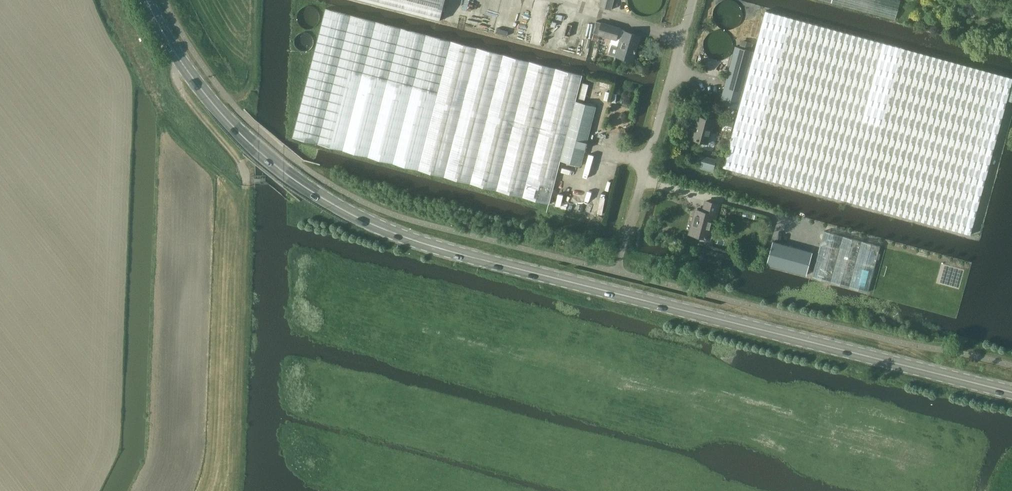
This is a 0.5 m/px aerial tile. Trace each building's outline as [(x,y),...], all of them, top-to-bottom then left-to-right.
[(445,0),(361,0),(440,20),(445,0)] [(600,6),(611,9),(614,0),(601,0),(600,6)] [(627,1),(628,4),(629,7),(631,10),(634,12),(636,14),(639,15),(642,16),(646,16),(649,16),(652,15),(655,13),(658,11),(660,8),(661,6),(662,3),(663,0),(627,0),(627,1)] [(831,2),(895,19),(900,0),(823,0),(831,2)] [(561,160),(576,101),(582,75),(326,9),(293,137),(550,203),(561,160)] [(859,204),(972,233),(1011,82),(1011,76),(901,47),(765,10),(754,51),(751,50),(740,47),(736,46),(720,104),(738,109),(735,121),(732,132),(723,167),(859,204)] [(545,27),(547,18),(541,16),(539,25),(545,27)] [(596,21),(593,33),(594,33),(599,34),(616,39),(617,38),(619,27),(596,21)] [(523,25),(520,38),(540,43),(543,30),(523,25)] [(622,39),(620,39),(618,46),(612,45),(610,53),(634,60),(640,36),(624,31),(622,39)] [(742,39),(740,47),(751,50),(753,42),(742,39)] [(599,80),(598,86),(609,89),(611,83),(599,80)] [(585,97),(588,83),(583,81),(580,96),(585,97)] [(596,106),(576,101),(561,160),(581,165),(596,106)] [(699,116),(693,139),(708,143),(715,120),(699,116)] [(724,119),(722,130),(732,132),(735,121),(724,119)] [(703,155),(699,168),(713,171),(716,159),(703,155)] [(711,224),(714,225),(719,205),(706,201),(703,211),(696,209),(690,233),(707,238),(711,224)] [(775,266),(868,291),(880,246),(787,220),(775,266)] [(742,243),(739,256),(768,263),(771,250),(742,243)]
